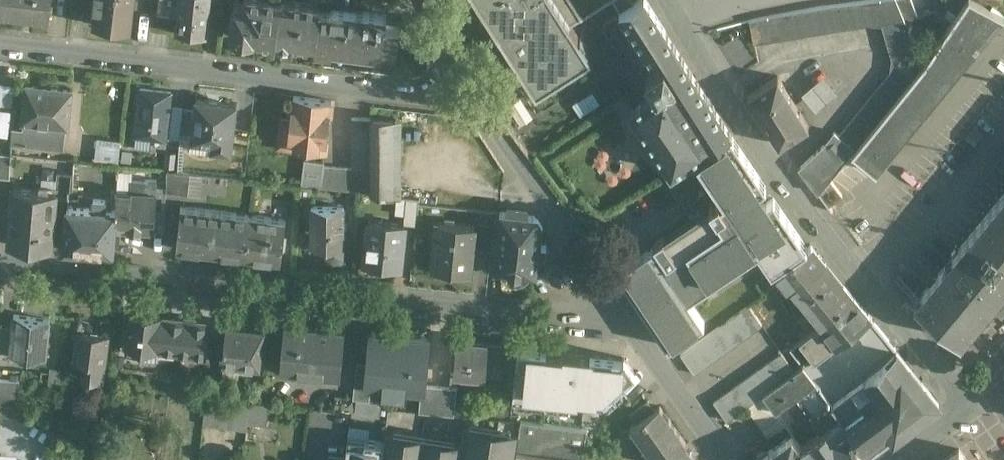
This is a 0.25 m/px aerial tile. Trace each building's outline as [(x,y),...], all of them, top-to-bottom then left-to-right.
[(49,20),(51,0),(0,0),(0,14),(49,20)] [(92,24),(131,28),(134,0),(95,0),(92,24)] [(157,13),(162,14),(162,13),(167,14),(179,5),(184,6),(179,31),(207,34),(210,3),(210,0),(159,0),(157,13)] [(268,0),(244,0),(243,5),(234,4),(229,37),(274,42),(279,1),(268,0)] [(319,6),(319,11),(329,12),(330,8),(340,9),(341,0),(319,0),(319,6)] [(591,60),(587,52),(588,51),(580,39),(579,40),(570,27),(613,0),(475,0),(476,3),(475,4),(483,16),(484,15),(492,27),(490,28),(499,41),(500,40),(508,52),(506,52),(514,65),(515,64),(523,76),(522,77),(530,89),(531,88),(536,95),(591,60)] [(840,135),(855,148),(923,64),(905,21),(896,0),(870,0),(820,7),(757,19),(750,21),(754,42),(867,23),(878,24),(893,58),(891,72),(840,135)] [(851,152),(874,171),(876,172),(877,171),(875,170),(1003,16),(1003,15),(984,4),(976,0),(966,0),(957,14),(924,63),(923,64),(855,148),(851,152)] [(905,21),(918,17),(911,0),(896,0),(905,21)] [(936,5),(948,4),(949,8),(957,14),(966,0),(936,0),(936,5)] [(319,6),(279,1),(274,42),(315,48),(319,11),(319,6)] [(657,92),(690,69),(676,48),(655,14),(647,1),(622,17),(648,58),(640,64),(646,74),(646,75),(657,92)] [(340,9),(330,8),(329,12),(319,11),(315,48),(315,50),(331,52),(332,48),(381,54),(382,49),(396,51),(399,28),(384,27),(386,15),(340,9)] [(690,69),(657,92),(629,109),(672,173),(694,158),(731,134),(718,113),(695,77),(690,69)] [(816,109),(838,91),(824,74),(802,91),(816,109)] [(809,124),(778,76),(749,95),(779,143),(809,124)] [(15,85),(4,84),(2,107),(13,108),(15,85)] [(71,91),(26,86),(22,123),(24,123),(24,129),(12,128),(11,143),(63,148),(65,126),(68,126),(71,91)] [(171,93),(140,89),(135,137),(166,140),(171,93)] [(331,101),(294,97),(291,121),(280,120),(278,137),(296,139),(295,148),(317,150),(318,142),(327,143),(331,101)] [(236,104),(196,99),(194,111),(192,135),(191,140),(213,143),(212,149),(230,151),(236,104)] [(520,124),(530,119),(520,100),(510,105),(520,124)] [(10,135),(11,107),(0,107),(0,135),(10,135)] [(194,111),(182,109),(180,133),(192,135),(194,111)] [(370,118),(353,118),(352,146),(370,153),(370,118)] [(396,119),(370,118),(370,153),(371,170),(371,193),(396,197),(396,119)] [(824,146),(799,167),(818,193),(830,179),(851,152),(855,148),(840,135),(835,131),(824,146)] [(771,271),(774,270),(807,247),(773,197),(766,201),(759,191),(766,186),(731,134),(694,158),(723,199),(720,201),(719,199),(709,205),(711,207),(701,214),(698,211),(692,215),(694,218),(665,238),(663,236),(653,243),(656,247),(654,249),(652,247),(617,271),(668,346),(704,322),(688,298),(757,251),(771,271)] [(114,154),(94,151),(93,162),(113,164),(114,154)] [(0,153),(0,177),(10,178),(11,154),(0,153)] [(73,160),(72,173),(118,176),(119,170),(119,167),(73,160)] [(324,163),(304,160),(301,184),(320,187),(323,167),(324,163)] [(371,170),(323,167),(320,187),(320,188),(371,193),(371,170)] [(118,176),(117,191),(130,192),(130,180),(131,171),(119,170),(118,176)] [(72,173),(57,171),(55,190),(56,190),(56,196),(68,197),(69,189),(71,190),(72,173)] [(190,174),(167,171),(166,190),(187,194),(190,174)] [(145,181),(130,180),(130,192),(117,191),(116,211),(115,229),(153,231),(156,193),(155,193),(156,179),(145,179),(145,181)] [(55,190),(13,187),(8,245),(52,249),(56,196),(56,190),(55,190)] [(961,340),(1003,287),(1003,193),(914,302),(961,340)] [(418,200),(407,198),(403,223),(405,223),(415,224),(418,200)] [(93,209),(67,208),(64,250),(113,253),(115,229),(116,211),(105,210),(106,200),(93,200),(93,209)] [(343,207),(312,206),(311,247),(317,247),(317,249),(327,249),(327,247),(343,247),(343,207)] [(250,215),(181,207),(176,248),(211,253),(211,254),(212,253),(217,253),(216,254),(217,254),(218,253),(245,257),(250,215)] [(494,224),(491,250),(496,251),(500,212),(495,211),(494,224)] [(538,216),(500,211),(500,212),(496,251),(494,270),(537,274),(539,256),(545,256),(546,245),(540,244),(543,224),(538,216)] [(286,219),(250,215),(245,257),(281,261),(286,219)] [(403,223),(369,219),(364,262),(400,266),(405,223),(403,223)] [(475,226),(440,222),(434,269),(469,273),(475,226)] [(494,224),(480,223),(478,249),(491,250),(494,224)] [(804,297),(823,321),(854,297),(811,245),(807,247),(774,270),(789,289),(793,286),(803,298),(804,297)] [(813,357),(869,316),(854,297),(823,321),(799,340),(813,357)] [(694,374),(730,347),(762,324),(749,304),(680,354),(694,374)] [(161,318),(130,315),(128,336),(127,336),(125,349),(157,352),(161,319),(161,318)] [(49,320),(14,316),(13,327),(10,354),(46,357),(49,320)] [(881,364),(896,349),(869,316),(813,357),(803,365),(815,381),(832,402),(865,377),(881,364)] [(196,322),(184,321),(184,322),(161,319),(157,351),(205,356),(208,325),(196,323),(196,322)] [(345,329),(285,324),(280,371),(341,376),(345,329)] [(264,329),(227,325),(223,363),(260,367),(264,329)] [(1,326),(0,333),(0,353),(10,354),(13,327),(1,326)] [(108,336),(77,332),(74,361),(87,362),(86,372),(104,374),(108,336)] [(428,337),(372,332),(369,364),(367,384),(372,384),(423,389),(428,337)] [(489,343),(456,340),(454,372),(451,372),(451,373),(485,377),(487,366),(489,343)] [(503,345),(489,343),(487,366),(501,367),(503,345)] [(512,395),(603,400),(636,372),(624,358),(518,346),(512,395)] [(902,427),(938,400),(896,349),(881,364),(865,377),(902,427)] [(727,421),(763,394),(795,371),(782,351),(713,401),(727,421)] [(369,364),(357,363),(353,399),(370,401),(372,384),(367,384),(369,364)] [(793,396),(819,431),(841,414),(832,402),(815,381),(803,365),(795,371),(763,394),(775,410),(793,396)] [(61,371),(50,369),(49,373),(41,372),(40,380),(48,381),(48,384),(63,386),(64,380),(60,379),(61,371)] [(866,454),(902,427),(865,377),(832,402),(841,414),(856,433),(853,435),(866,454)] [(0,380),(0,403),(18,404),(20,381),(0,380)] [(450,387),(427,385),(426,393),(420,392),(419,411),(454,415),(457,388),(458,388),(458,385),(456,385),(456,387),(451,387),(451,385),(450,385),(450,387)] [(250,406),(205,400),(203,423),(246,430),(247,423),(250,406)] [(630,414),(636,423),(656,410),(649,400),(630,414)] [(268,404),(251,402),(250,406),(247,423),(264,427),(268,404)] [(652,459),(664,459),(684,446),(687,444),(659,407),(656,410),(636,423),(630,427),(652,459)] [(866,454),(853,435),(856,433),(841,414),(819,431),(800,446),(810,459),(858,459),(866,454)] [(568,425),(521,420),(518,436),(516,450),(564,456),(566,457),(566,459),(578,459),(579,458),(581,459),(588,428),(568,425)] [(518,436),(464,428),(461,447),(459,459),(515,459),(516,450),(518,436)] [(423,441),(384,435),(383,453),(382,459),(420,459),(423,441)] [(800,446),(792,435),(768,453),(764,452),(757,457),(757,459),(810,459),(800,446)] [(461,447),(423,441),(420,459),(459,459),(461,447)] [(684,446),(664,459),(694,459),(684,446)] [(945,459),(966,459),(959,450),(945,459)]
